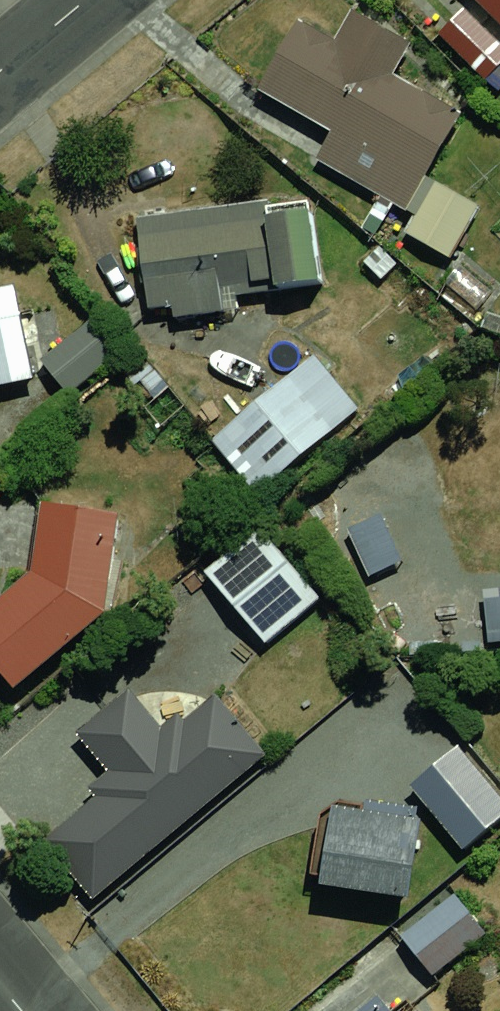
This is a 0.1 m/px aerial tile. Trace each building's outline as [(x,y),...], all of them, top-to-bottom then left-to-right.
[(499,58),(499,0),(441,0),(499,58)] [(256,23),(222,89),(307,133),(288,170),(381,218),(438,107),(377,75),(389,50),(327,18),(310,51),(256,23)] [(292,205),(94,227),(103,309),(301,288),(292,205)] [(0,308),(0,388),(17,384),(1,308),(0,308)] [(282,356),(182,439),(230,495),(329,413),(282,356)] [(0,586),(0,689),(99,613),(106,526),(29,513),(14,574),(0,586)] [(246,518),(179,571),(240,649),(307,596),(246,518)] [(105,703),(19,776),(85,852),(170,779),(105,703)] [(301,797),(287,880),(396,898),(417,834),(435,853),(488,816),(426,749),(360,808),(301,797)] [(427,894),(371,938),(403,978),(459,934),(427,894)]
